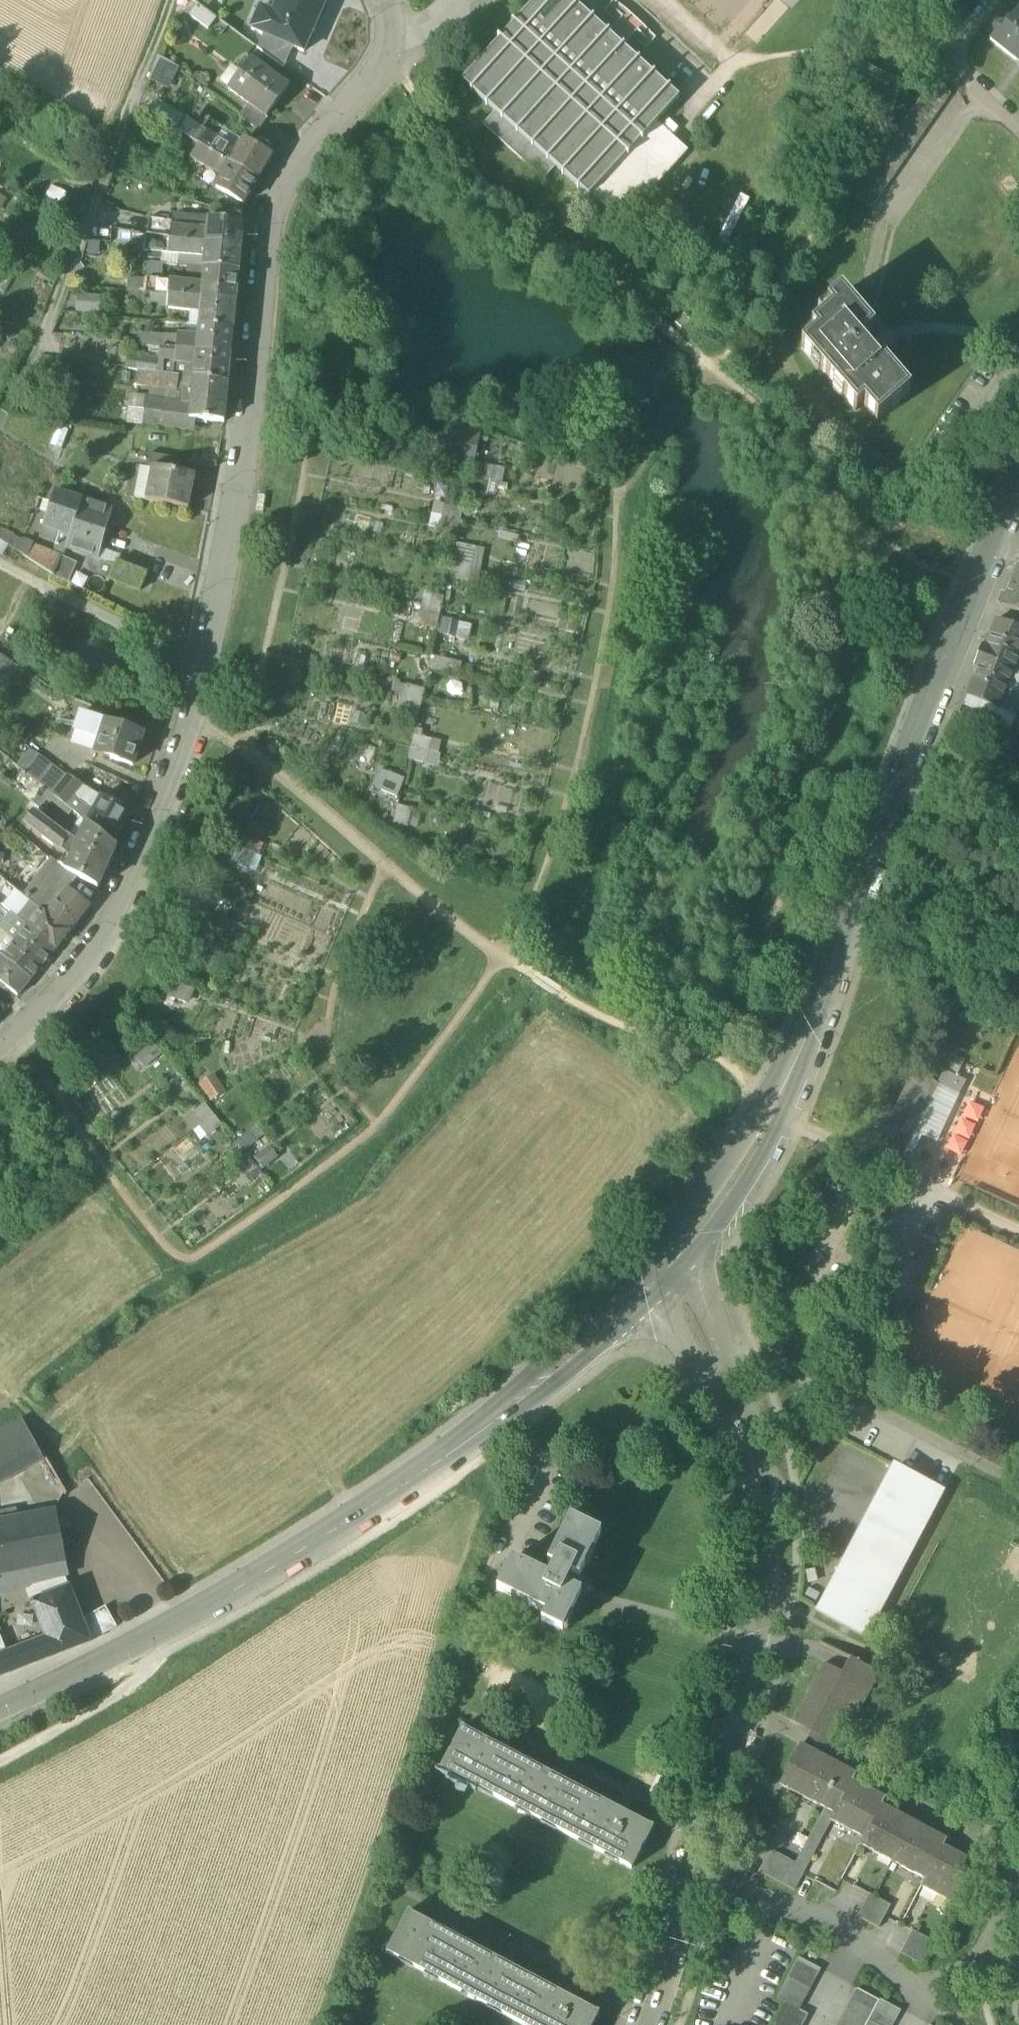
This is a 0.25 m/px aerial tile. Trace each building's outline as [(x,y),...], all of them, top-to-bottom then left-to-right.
[(251,30),(263,35),(293,49),(303,53),(327,0),(279,0),(273,15),(260,9),(251,30)] [(589,199),(591,196),(655,126),(678,101),(622,50),(607,36),(568,0),(538,0),(462,83),(495,113),(483,127),(543,182),(556,168),(589,199)] [(185,20),(201,33),(211,20),(194,7),(185,20)] [(627,14),(607,36),(622,50),(642,27),(627,14)] [(1011,23),(1009,21),(993,41),(1018,62),(1018,14),(1011,23)] [(257,49),(284,68),(293,49),(263,35),(257,49)] [(179,71),(158,58),(149,82),(170,92),(179,71)] [(249,106),(267,119),(268,118),(289,90),(288,89),(287,89),(279,83),(251,62),(250,62),(247,59),(238,71),(241,74),(229,91),(249,106)] [(241,74),(238,71),(231,66),(219,83),(229,91),(241,74)] [(148,115),(179,133),(185,121),(187,119),(155,101),(148,115)] [(931,123),(938,114),(919,101),(912,110),(931,123)] [(240,119),(258,132),(268,119),(268,118),(267,119),(249,106),(240,119)] [(925,133),(931,123),(912,110),(906,120),(925,133)] [(918,142),(925,133),(906,120),(899,129),(918,142)] [(191,141),(199,146),(206,133),(185,121),(179,133),(191,141)] [(591,196),(621,223),(674,164),(661,153),(672,142),(655,126),(591,196)] [(223,129),(217,140),(237,152),(243,141),(223,129)] [(912,151),(918,142),(899,129),(893,138),(912,151)] [(199,146),(230,164),(237,152),(217,140),(206,133),(199,146)] [(243,141),(237,152),(230,164),(258,181),(272,158),(243,141)] [(684,153),(672,142),(661,153),(674,164),(684,153)] [(191,159),(222,177),(230,164),(199,146),(191,159)] [(258,181),(230,164),(222,177),(216,188),(244,204),(258,181)] [(750,199),(741,194),(716,244),(725,249),(750,199)] [(173,223),(171,242),(240,248),(242,223),(207,220),(207,219),(174,217),(173,223)] [(147,237),(171,242),(173,223),(149,220),(147,237)] [(162,255),(169,255),(171,242),(147,237),(146,237),(144,253),(162,255)] [(169,255),(180,256),(204,259),(203,270),(204,270),(237,273),(240,248),(171,242),(169,255)] [(169,255),(162,255),(161,266),(163,266),(179,267),(180,256),(169,255)] [(197,269),(203,270),(204,259),(180,256),(179,267),(187,268),(197,269)] [(149,265),(147,283),(163,284),(163,266),(161,266),(149,265)] [(204,270),(203,275),(237,278),(237,273),(204,270)] [(169,285),(168,296),(235,303),(237,278),(203,275),(203,286),(169,282),(169,285)] [(127,292),(168,296),(169,285),(163,284),(147,283),(128,281),(127,292)] [(147,306),(158,306),(157,302),(167,302),(168,296),(127,292),(126,301),(148,303),(147,306)] [(200,314),(199,327),(233,331),(235,303),(168,296),(167,302),(167,310),(200,314)] [(861,413),(874,430),(887,420),(884,416),(894,408),(897,412),(908,404),(883,371),(882,372),(877,376),(858,351),(863,347),(875,338),(843,296),(826,309),(832,318),(823,325),(813,333),(817,339),(802,351),(812,365),(817,362),(824,372),(820,375),(833,392),(837,389),(846,400),(841,403),(853,419),(861,413)] [(102,299),(76,297),(74,315),(100,318),(102,299)] [(817,316),(823,325),(832,318),(826,309),(817,316)] [(162,337),(161,349),(230,356),(233,331),(199,327),(197,340),(162,337)] [(139,347),(161,349),(162,337),(140,335),(139,347)] [(882,372),(863,347),(858,351),(877,376),(882,372)] [(195,365),(193,380),(227,384),(230,356),(161,349),(160,361),(175,364),(195,365)] [(147,373),(173,377),(175,364),(160,361),(131,357),(129,370),(147,373)] [(812,365),(820,375),(824,372),(817,362),(812,365)] [(173,377),(178,378),(193,380),(195,365),(175,364),(173,377)] [(145,387),(176,392),(178,378),(173,377),(147,373),(145,387)] [(224,423),(227,384),(193,380),(192,394),(190,419),(190,420),(195,421),(224,423)] [(143,400),(145,400),(183,405),(184,393),(176,392),(145,387),(142,387),(143,397),(143,400)] [(833,392),(841,403),(846,400),(837,389),(833,392)] [(144,413),(190,419),(192,394),(184,393),(183,405),(145,400),(144,413)] [(143,400),(143,397),(130,395),(127,425),(142,427),(143,425),(144,413),(145,400),(143,400)] [(884,416),(887,420),(897,412),(894,408),(884,416)] [(143,425),(194,433),(195,421),(190,420),(190,419),(144,413),(143,425)] [(508,467),(481,463),(486,429),(455,425),(450,461),(479,465),(477,485),(505,489),(508,467)] [(69,432),(58,428),(50,447),(61,451),(69,432)] [(147,467),(173,472),(175,460),(149,455),(147,467)] [(146,502),(188,510),(195,477),(173,472),(147,467),(146,469),(151,470),(146,502)] [(151,470),(146,469),(139,468),(133,499),(146,502),(151,470)] [(57,545),(66,548),(82,500),(55,490),(39,538),(57,545)] [(258,496),(255,513),(263,514),(265,497),(258,496)] [(112,510),(82,500),(66,548),(91,557),(98,559),(101,549),(112,510)] [(439,501),(433,525),(460,532),(466,508),(439,501)] [(53,577),(58,566),(62,558),(66,548),(57,545),(53,555),(32,547),(13,538),(13,537),(1,530),(0,532),(0,541),(8,547),(53,577)] [(3,558),(8,547),(0,541),(0,556),(3,558)] [(455,575),(480,580),(486,548),(462,543),(455,575)] [(120,556),(101,549),(98,559),(101,561),(115,567),(117,563),(120,556)] [(62,558),(58,566),(72,572),(65,584),(67,586),(77,565),(62,558)] [(97,575),(139,592),(146,575),(117,563),(115,567),(101,561),(97,573),(97,575)] [(72,572),(58,566),(53,577),(65,584),(72,572)] [(1011,583),(1018,586),(1018,568),(1017,568),(1011,583)] [(1011,583),(1006,596),(1003,594),(998,606),(1018,614),(1018,586),(1011,583)] [(990,636),(1006,642),(1002,650),(1018,656),(1018,654),(1018,630),(996,621),(990,636)] [(981,648),(977,657),(1012,672),(1016,662),(1018,656),(1002,650),(1006,642),(990,636),(985,649),(981,648)] [(9,682),(18,669),(0,656),(0,676),(9,682)] [(971,681),(987,688),(991,679),(1007,686),(1009,681),(1018,685),(1018,674),(1012,672),(977,657),(973,667),(976,668),(971,681)] [(974,700),(1015,716),(1018,707),(1018,696),(1005,690),(1007,686),(991,679),(987,688),(971,681),(965,696),(967,697),(974,700)] [(1009,681),(1007,686),(1005,690),(1018,696),(1018,685),(1009,681)] [(410,701),(425,704),(428,688),(413,686),(410,701)] [(964,706),(971,709),(974,700),(967,697),(964,706)] [(1010,729),(1015,716),(974,700),(971,709),(975,710),(974,712),(999,722),(1001,725),(1010,729)] [(75,732),(100,740),(106,723),(80,715),(75,732)] [(121,728),(106,723),(100,740),(97,752),(96,755),(110,760),(110,759),(132,766),(139,747),(143,736),(121,729),(121,728)] [(100,740),(75,732),(71,744),(97,752),(100,740)] [(16,766),(24,772),(37,756),(29,749),(16,766)] [(44,790),(52,796),(66,778),(37,756),(24,772),(34,781),(44,790)] [(388,770),(380,791),(400,798),(408,777),(388,770)] [(66,778),(52,796),(55,798),(81,819),(87,824),(93,812),(73,798),(82,787),(83,786),(68,776),(66,778)] [(73,798),(93,812),(101,798),(82,787),(73,798)] [(44,813),(55,798),(52,796),(44,790),(33,804),(44,813)] [(102,798),(101,798),(93,812),(87,824),(87,825),(115,840),(130,814),(102,798)] [(25,826),(61,853),(69,839),(69,838),(35,812),(25,826)] [(69,839),(70,838),(78,845),(87,825),(87,824),(81,819),(69,838),(69,839)] [(78,879),(98,890),(116,848),(87,825),(78,845),(70,838),(69,839),(61,853),(65,857),(72,861),(66,872),(78,879)] [(254,867),(259,853),(238,846),(233,861),(254,867)] [(65,857),(58,866),(59,867),(66,872),(72,861),(65,857)] [(47,875),(50,878),(59,867),(58,866),(52,860),(41,873),(46,877),(47,875)] [(67,891),(68,891),(78,879),(66,872),(59,867),(50,878),(67,891)] [(22,897),(27,901),(46,877),(41,873),(22,897)] [(40,912),(47,916),(67,891),(50,878),(47,875),(46,877),(27,901),(30,905),(31,904),(40,912)] [(3,907),(11,914),(18,919),(30,905),(27,901),(22,897),(15,891),(3,907)] [(68,891),(67,891),(47,916),(70,933),(89,908),(68,891)] [(5,921),(11,914),(3,907),(0,904),(0,928),(5,921)] [(30,905),(18,919),(28,927),(40,912),(31,904),(30,905)] [(56,951),(70,933),(47,916),(40,912),(28,927),(55,950),(56,951)] [(22,935),(28,927),(18,919),(11,914),(5,921),(22,935)] [(22,935),(5,921),(0,928),(0,930),(15,943),(22,935)] [(43,965),(55,950),(28,927),(22,935),(15,943),(43,965)] [(9,951),(15,943),(0,930),(0,944),(9,951)] [(31,981),(43,965),(15,943),(9,951),(3,958),(31,981)] [(3,958),(9,951),(0,944),(0,956),(3,958)] [(31,981),(3,958),(0,956),(0,983),(18,997),(31,981)] [(944,1071),(956,1077),(964,1060),(949,1053),(941,1070),(944,1071)] [(937,1085),(958,1095),(965,1081),(956,1077),(944,1071),(937,1085)] [(219,1073),(202,1082),(213,1102),(230,1093),(219,1073)] [(877,1146),(903,1157),(905,1152),(937,1085),(912,1073),(877,1146)] [(958,1095),(937,1085),(905,1152),(912,1156),(921,1137),(935,1143),(958,1095)] [(212,1104),(187,1117),(199,1140),(224,1128),(212,1104)] [(248,1152),(262,1141),(254,1130),(240,1141),(248,1152)] [(0,1432),(0,1484),(44,1461),(22,1420),(0,1432)] [(819,1612),(865,1636),(940,1493),(894,1469),(819,1612)] [(0,1523),(0,1592),(23,1587),(65,1577),(68,1576),(56,1513),(0,1523)] [(541,1622),(562,1632),(581,1594),(581,1593),(566,1586),(571,1576),(579,1580),(579,1578),(601,1534),(569,1519),(548,1564),(554,1567),(549,1578),(512,1560),(497,1590),(545,1613),(541,1622)] [(588,1583),(579,1578),(579,1580),(571,1576),(566,1586),(581,1593),(581,1594),(583,1595),(582,1596),(584,1597),(591,1583),(589,1582),(588,1583)] [(30,1603),(69,1588),(65,1577),(23,1587),(25,1592),(30,1603)] [(25,1592),(23,1587),(0,1592),(0,1597),(25,1592)] [(91,1642),(82,1620),(69,1588),(30,1603),(31,1607),(34,1606),(46,1639),(7,1654),(14,1672),(91,1642)] [(82,1620),(91,1642),(117,1628),(105,1607),(82,1620)] [(7,1654),(0,1656),(0,1678),(14,1672),(7,1654)] [(811,1732),(828,1742),(842,1717),(853,1723),(880,1673),(850,1658),(842,1673),(824,1663),(793,1723),(811,1732)] [(441,1769),(631,1869),(639,1852),(643,1844),(643,1845),(652,1828),(462,1729),(453,1745),(454,1745),(450,1753),(449,1753),(441,1769)] [(803,1746),(821,1756),(828,1742),(811,1732),(803,1746)] [(824,1809),(834,1814),(853,1781),(856,1774),(821,1756),(803,1746),(800,1745),(787,1769),(779,1785),(824,1809)] [(831,1822),(863,1839),(882,1805),(886,1798),(853,1781),(834,1814),(830,1821),(831,1822)] [(859,1845),(924,1880),(943,1846),(947,1840),(882,1805),(863,1839),(859,1845)] [(783,1885),(794,1891),(831,1822),(830,1821),(834,1814),(824,1809),(795,1863),(783,1885)] [(967,1859),(943,1846),(924,1880),(920,1887),(954,1904),(967,1879),(959,1875),(967,1859)] [(762,1873),(783,1885),(795,1863),(773,1852),(762,1873)] [(844,1883),(836,1908),(856,1914),(864,1889),(844,1883)] [(857,1917),(878,1928),(890,1905),(874,1897),(869,1894),(857,1917)] [(523,2024),(591,2024),(598,2013),(408,1913),(400,1929),(396,1937),(396,1936),(387,1953),(523,2024)] [(900,1953),(921,1964),(934,1942),(912,1930),(900,1953)] [(798,1958),(819,1969),(826,1956),(805,1946),(798,1958)] [(798,1958),(793,1968),(814,1979),(819,1969),(798,1958)] [(808,1989),(814,1979),(793,1968),(787,1978),(808,1989)] [(803,1999),(808,1989),(787,1978),(782,1988),(803,1999)] [(798,2010),(803,1999),(782,1988),(777,1999),(776,2000),(785,2004),(786,2003),(798,2010)] [(857,1989),(852,2000),(873,2011),(874,2010),(879,2001),(857,1989)] [(879,2001),(874,2010),(895,2021),(901,2011),(879,1999),(879,2001)] [(868,2021),(873,2011),(852,2000),(846,2010),(868,2021)] [(806,2014),(798,2010),(786,2003),(785,2004),(780,2014),(801,2024),(806,2014)] [(868,2021),(846,2010),(841,2020),(850,2024),(866,2024),(868,2021)] [(868,2021),(876,2024),(893,2024),(895,2021),(874,2010),(873,2011),(868,2021)] [(801,2024),(780,2014),(775,2024),(777,2024),(801,2024)]
